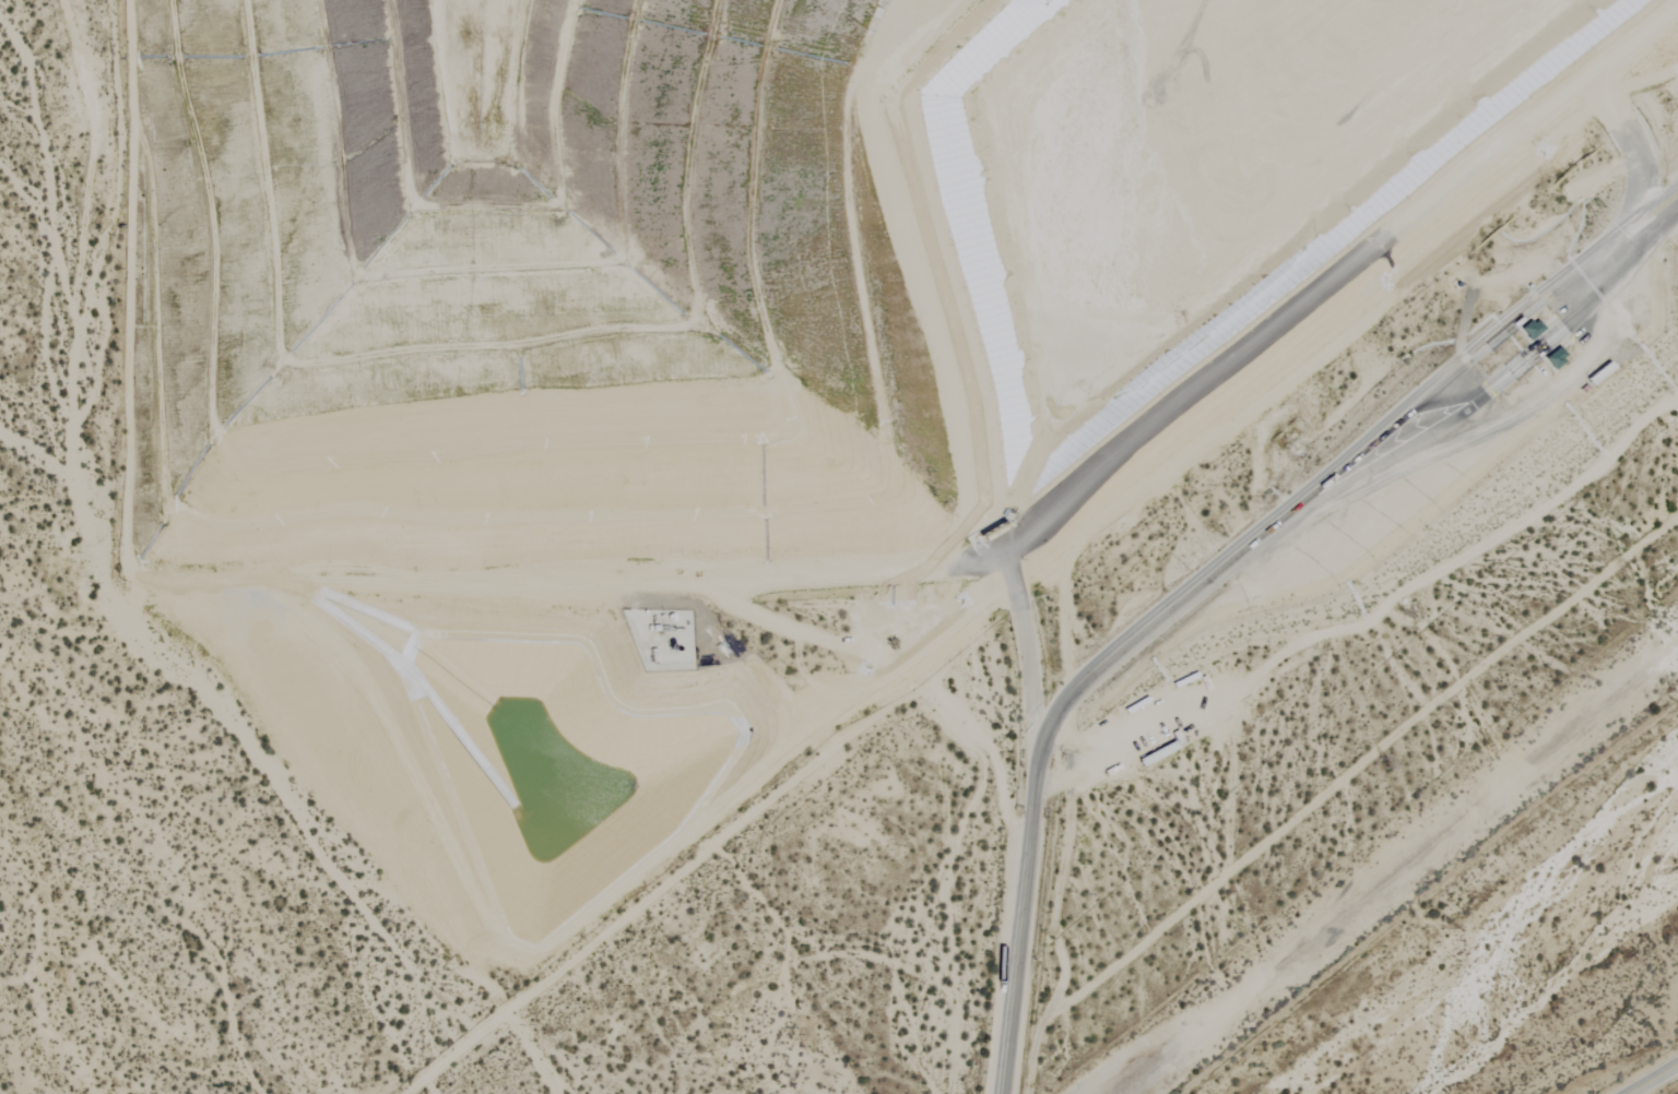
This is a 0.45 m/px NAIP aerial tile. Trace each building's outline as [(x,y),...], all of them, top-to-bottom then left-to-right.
[(1538,332),(1529,320),(1518,329),(1527,341),(1538,332)] [(1553,370),(1564,360),(1554,349),(1543,359),(1553,370)]
